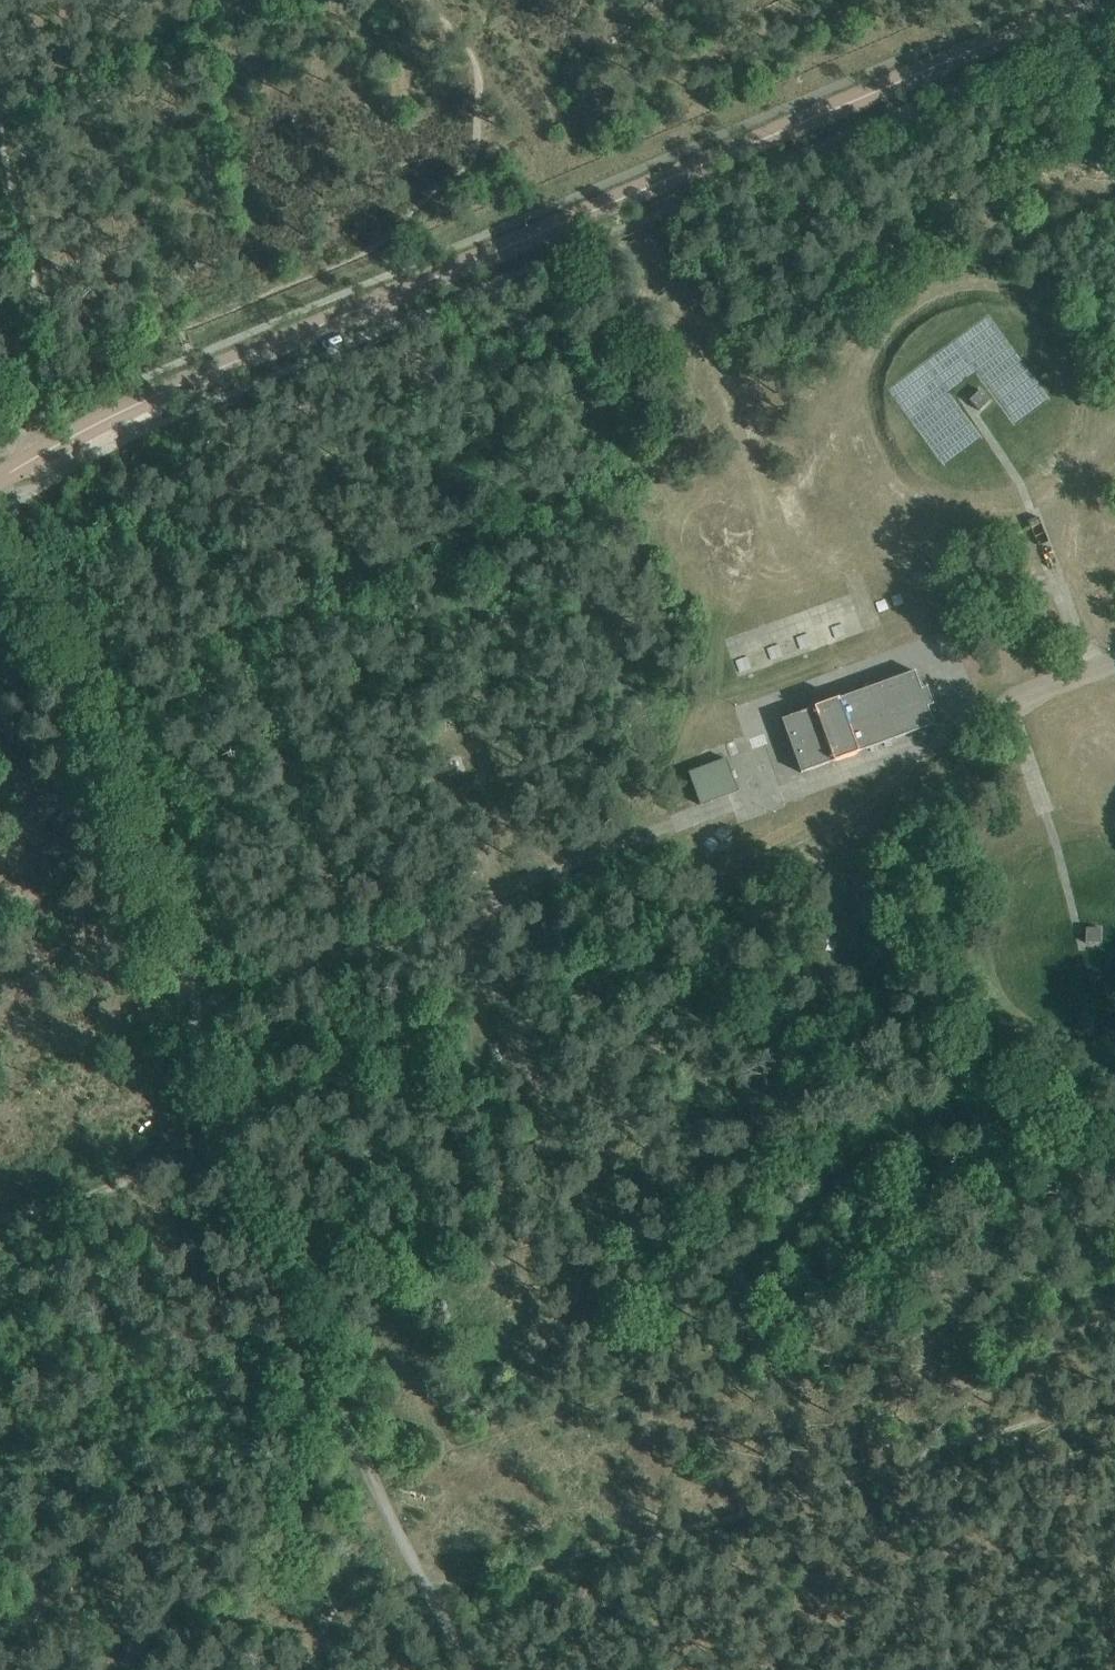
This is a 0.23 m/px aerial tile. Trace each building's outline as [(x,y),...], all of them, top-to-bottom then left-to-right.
[(980,389),(969,399),(980,410),(990,400),(980,389)] [(776,646),(740,648),(740,634),(733,634),(734,668),(776,666),(776,646)] [(916,670),(783,719),(802,772),(935,724),(916,670)] [(721,761),(689,772),(701,805),(729,795),(739,792),(727,759),(721,761)] [(1086,935),(1085,942),(1095,942),(1100,942),(1101,928),(1086,927),(1086,935)]
